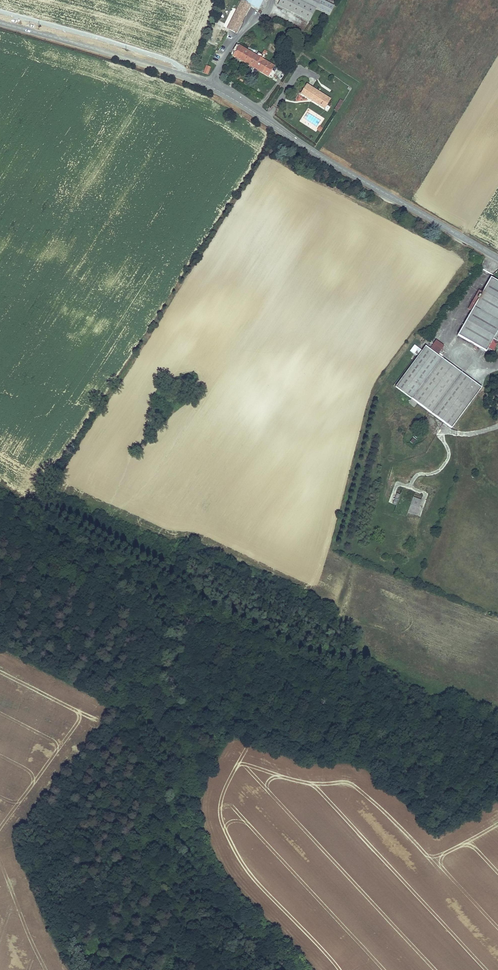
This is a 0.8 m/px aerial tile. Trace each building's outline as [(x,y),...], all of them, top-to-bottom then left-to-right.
[(228,29),(237,33),(250,4),(258,7),(260,3),(264,5),(267,0),(242,0),(228,29)] [(277,2),(309,18),(318,0),(278,0),(277,2)] [(276,66),(240,48),(235,58),(271,76),(276,66)] [(301,92),(325,107),(331,98),(308,82),(301,92)] [(492,278),(485,292),(482,290),(471,309),(474,311),(461,335),(490,351),(492,347),(497,350),(497,348),(497,281),(492,278)] [(439,340),(434,347),(441,352),(446,345),(439,340)] [(483,388),(428,344),(424,349),(420,346),(415,353),(419,355),(396,384),(452,428),(471,403),(483,388)] [(411,398),(408,402),(414,407),(417,403),(411,398)] [(413,497),(409,513),(417,515),(421,499),(413,497)]
